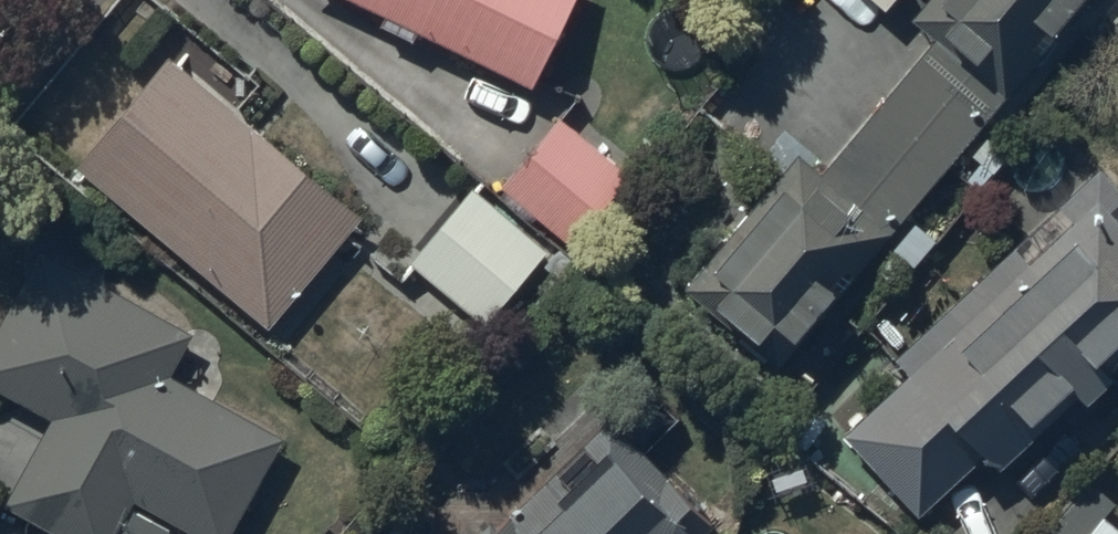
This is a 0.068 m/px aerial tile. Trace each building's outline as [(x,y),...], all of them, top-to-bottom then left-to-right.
[(387,6),(383,15),(417,32),(421,24),(529,76),(567,0),(375,0),(387,6)] [(683,282),(781,363),(1086,0),(923,0),(915,9),(938,28),(825,162),(801,142),(683,282)] [(362,210),(169,50),(77,160),(271,320),(362,210)] [(563,109),(502,177),(570,237),(631,169),(563,109)] [(844,426),(921,511),(988,450),(1001,464),(1083,390),(1088,395),(1117,369),(1109,360),(1117,352),(1117,176),(1103,159),(1062,195),(1078,214),(1032,256),(1018,240),(897,350),(911,366),(844,426)] [(475,180),(410,256),(485,319),(550,243),(475,180)] [(44,243),(0,322),(0,380),(55,410),(6,497),(73,533),(162,533),(172,517),(203,533),(225,533),(284,428),(172,366),(194,327),(44,243)] [(717,516),(646,446),(680,412),(617,349),(482,483),(471,472),(417,526),(424,533),(699,533),(717,516)] [(1039,533),(1117,533),(1117,518),(1108,509),(1117,499),(1090,475),(1039,533)]
